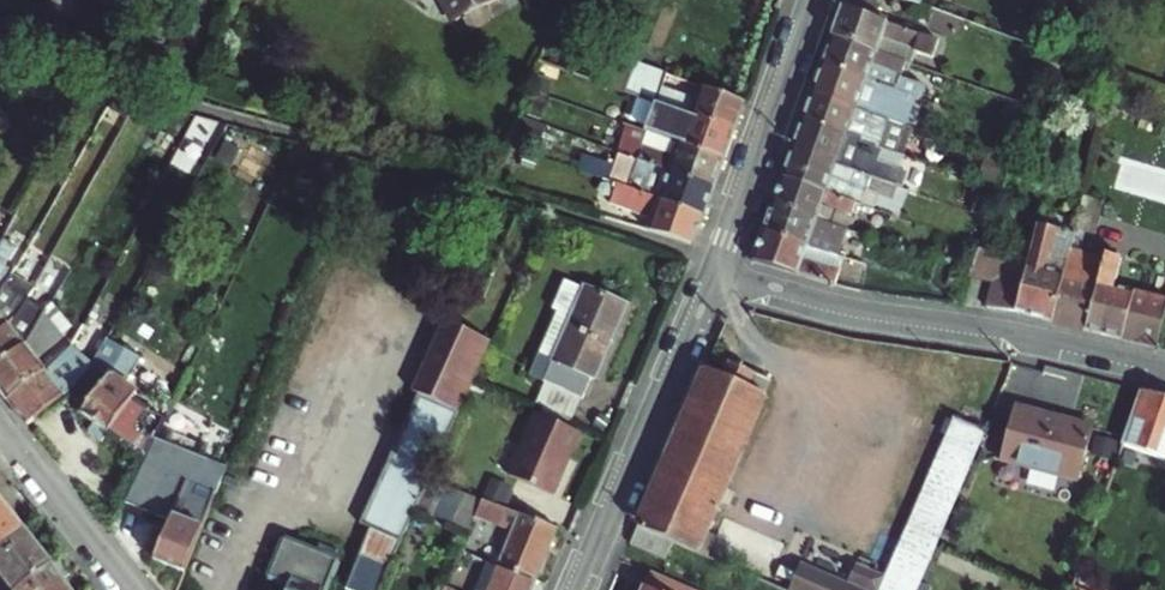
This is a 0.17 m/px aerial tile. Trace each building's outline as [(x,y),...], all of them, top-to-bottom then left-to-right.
[(436,3),(443,5),(450,20),(457,16),(463,29),(486,17),(480,5),(489,0),(434,0),(436,3)] [(848,10),(840,7),(829,38),(903,64),(908,65),(913,51),(932,57),(937,41),(873,19),(877,7),(858,0),(851,0),(848,10)] [(903,64),(829,38),(819,67),(865,82),(866,79),(895,88),(898,77),(903,64)] [(562,56),(537,47),(532,65),(557,73),(562,56)] [(603,89),(618,94),(627,62),(615,58),(603,89)] [(660,86),(665,73),(628,60),(627,62),(618,94),(648,104),(685,117),(730,132),(742,99),(698,84),(694,97),(679,92),(669,89),(660,86)] [(865,82),(819,67),(809,95),(855,111),(870,115),(899,125),(902,127),(912,98),(902,94),(893,91),(895,88),(866,79),(865,82)] [(674,76),(665,73),(660,86),(669,89),(674,76)] [(923,85),(898,77),(895,88),(893,91),(902,94),(912,98),(915,99),(918,100),(923,85)] [(698,84),(684,79),(679,92),(694,97),(698,84)] [(855,111),(809,95),(800,123),(844,138),(846,134),(861,139),(859,143),(875,148),(879,150),(898,157),(908,129),(902,127),(899,125),(870,115),(855,111)] [(648,104),(643,116),(681,128),(685,117),(648,104)] [(122,120),(108,113),(101,126),(115,133),(122,120)] [(638,132),(672,143),(720,158),(730,132),(685,117),(681,128),(643,116),(638,132)] [(209,122),(198,119),(192,131),(206,133),(209,122)] [(800,123),(790,151),(834,166),(848,171),(872,179),(892,186),(893,186),(894,185),(901,187),(906,173),(875,162),(879,150),(875,148),(859,143),(861,139),(846,134),(844,138),(800,123)] [(672,143),(638,132),(634,145),(668,155),(672,143)] [(630,160),(663,171),(710,187),(720,158),(672,143),(668,155),(634,145),(630,160)] [(790,151),(780,179),(851,203),(856,188),(865,191),(888,199),(892,186),(872,179),(848,171),(834,166),(790,151)] [(630,160),(625,174),(659,184),(663,171),(630,160)] [(710,187),(663,171),(659,184),(625,174),(621,189),(700,214),(710,187)] [(780,179),(771,206),(830,224),(835,211),(847,215),(851,203),(780,179)] [(641,232),(689,246),(691,238),(700,214),(621,189),(599,182),(593,201),(645,219),(641,232)] [(860,206),(865,191),(856,188),(851,203),(860,206)] [(1082,196),(1076,220),(1073,235),(1071,241),(1064,273),(1052,322),(1157,347),(1164,317),(1164,301),(1115,286),(1121,259),(1081,250),(1085,233),(1093,235),(1101,201),(1082,196)] [(830,224),(771,206),(761,235),(805,247),(833,255),(842,228),(830,224)] [(830,224),(842,228),(847,215),(835,211),(830,224)] [(993,280),(984,307),(1015,312),(1052,322),(1064,273),(1071,241),(1036,233),(1027,261),(980,246),(968,274),(993,280)] [(761,235),(751,263),(832,284),(838,268),(802,258),(805,247),(761,235)] [(10,263),(20,250),(8,242),(0,252),(0,277),(10,263)] [(833,255),(805,247),(802,258),(838,268),(841,257),(833,255)] [(10,263),(0,277),(0,298),(20,273),(21,271),(10,263)] [(632,293),(588,276),(587,278),(573,272),(561,302),(575,308),(556,353),(549,372),(588,387),(596,366),(601,368),(632,293)] [(0,298),(0,335),(8,328),(3,316),(27,284),(20,273),(0,298)] [(50,325),(52,323),(70,288),(59,280),(44,311),(34,295),(8,328),(0,335),(0,371),(50,325)] [(8,328),(34,295),(27,284),(3,316),(8,328)] [(428,482),(442,448),(457,415),(489,344),(440,323),(410,394),(416,397),(358,525),(368,529),(342,589),(379,589),(428,482)] [(49,376),(75,357),(50,325),(0,371),(0,392),(9,404),(49,376)] [(57,387),(49,376),(9,404),(29,429),(85,387),(111,341),(114,335),(106,332),(84,369),(66,382),(57,387)] [(114,335),(111,341),(130,350),(135,342),(115,332),(114,335)] [(111,341),(85,387),(93,402),(81,417),(97,427),(91,435),(105,444),(110,436),(134,453),(158,413),(134,397),(136,392),(124,383),(144,356),(130,350),(111,341)] [(549,372),(556,353),(543,347),(535,366),(549,372)] [(66,382),(84,369),(75,357),(49,376),(57,387),(66,382)] [(709,366),(637,531),(672,546),(694,555),(767,381),(712,358),(709,366)] [(1141,393),(1121,451),(1164,464),(1164,400),(1141,393)] [(510,470),(562,493),(590,430),(537,407),(510,470)] [(1021,410),(1006,463),(1079,483),(1094,432),(1021,410)] [(158,413),(134,453),(147,457),(154,444),(165,419),(158,413)] [(938,542),(963,486),(988,426),(958,414),(890,571),(870,562),(858,589),(918,589),(938,542)] [(154,444),(147,457),(124,506),(170,525),(153,564),(184,576),(225,472),(154,444)] [(436,512),(456,518),(464,492),(445,486),(436,512)] [(509,526),(493,566),(533,582),(555,527),(480,500),(474,513),(509,526)] [(20,530),(0,505),(0,546),(20,530)] [(49,568),(20,530),(0,546),(0,578),(9,589),(19,589),(49,568)] [(637,531),(629,549),(664,563),(672,546),(637,531)] [(341,564),(336,556),(339,551),(320,543),(318,549),(283,536),(265,581),(287,589),(331,589),(341,564)] [(49,568),(19,589),(70,589),(62,580),(68,575),(58,562),(49,568)] [(533,582),(493,566),(483,589),(530,589),(533,582)] [(774,589),(852,589),(800,568),(795,581),(780,575),(773,589),(774,589)] [(653,571),(645,589),(699,589),(653,571)]
